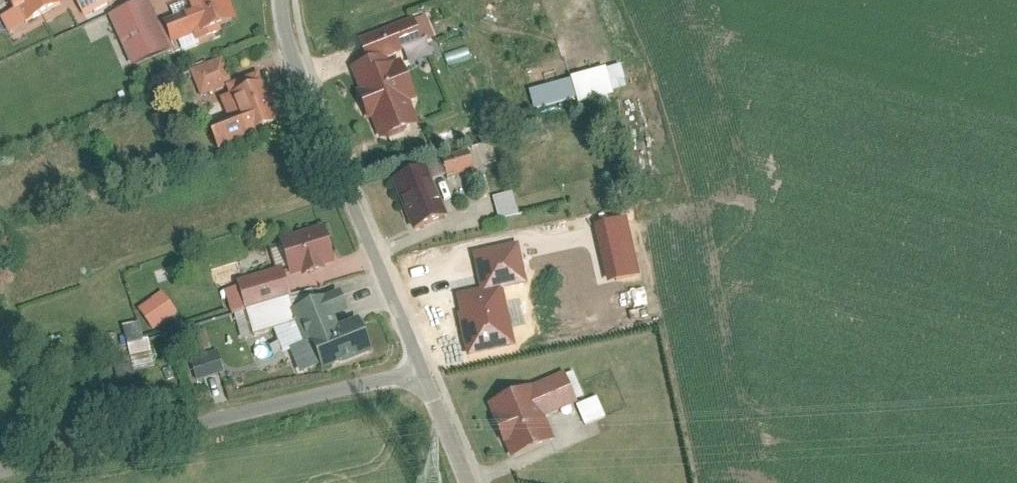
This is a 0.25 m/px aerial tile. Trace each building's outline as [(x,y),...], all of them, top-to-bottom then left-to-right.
[(57,0),(9,0),(22,24),(59,4),(57,0)] [(105,0),(74,0),(81,13),(105,0)] [(189,1),(206,38),(242,22),(231,0),(191,0),(189,1)] [(156,4),(114,23),(136,74),(178,56),(156,4)] [(399,58),(354,77),(387,153),(432,133),(399,58)] [(198,95),(228,85),(219,59),(189,69),(198,95)] [(574,104),(626,91),(619,64),(567,77),(574,104)] [(285,130),(263,80),(226,97),(249,146),(285,130)] [(439,168),(442,178),(471,171),(468,160),(439,168)] [(434,178),(401,193),(421,239),(454,224),(434,178)] [(491,198),(497,221),(517,216),(511,193),(491,198)] [(325,232),(280,245),(293,288),(337,275),(325,232)] [(472,255),(480,292),(504,287),(525,282),(517,246),(472,255)] [(468,354),(515,345),(504,287),(480,292),(456,296),(468,354)] [(138,305),(149,329),(176,317),(165,293),(138,305)] [(340,301),(298,321),(324,375),(366,356),(340,301)] [(234,314),(240,340),(250,337),(243,312),(234,314)] [(125,343),(144,338),(139,321),(121,326),(125,343)] [(126,345),(129,356),(149,351),(146,339),(126,345)] [(186,361),(195,383),(223,372),(214,350),(186,361)] [(151,353),(130,356),(132,368),(153,365),(151,353)] [(114,359),(116,376),(131,375),(129,357),(114,359)] [(567,387),(533,402),(543,426),(577,412),(567,387)] [(597,396),(575,404),(582,425),(604,417),(597,396)] [(543,426),(533,402),(498,417),(519,466),(554,451),(543,426)]
